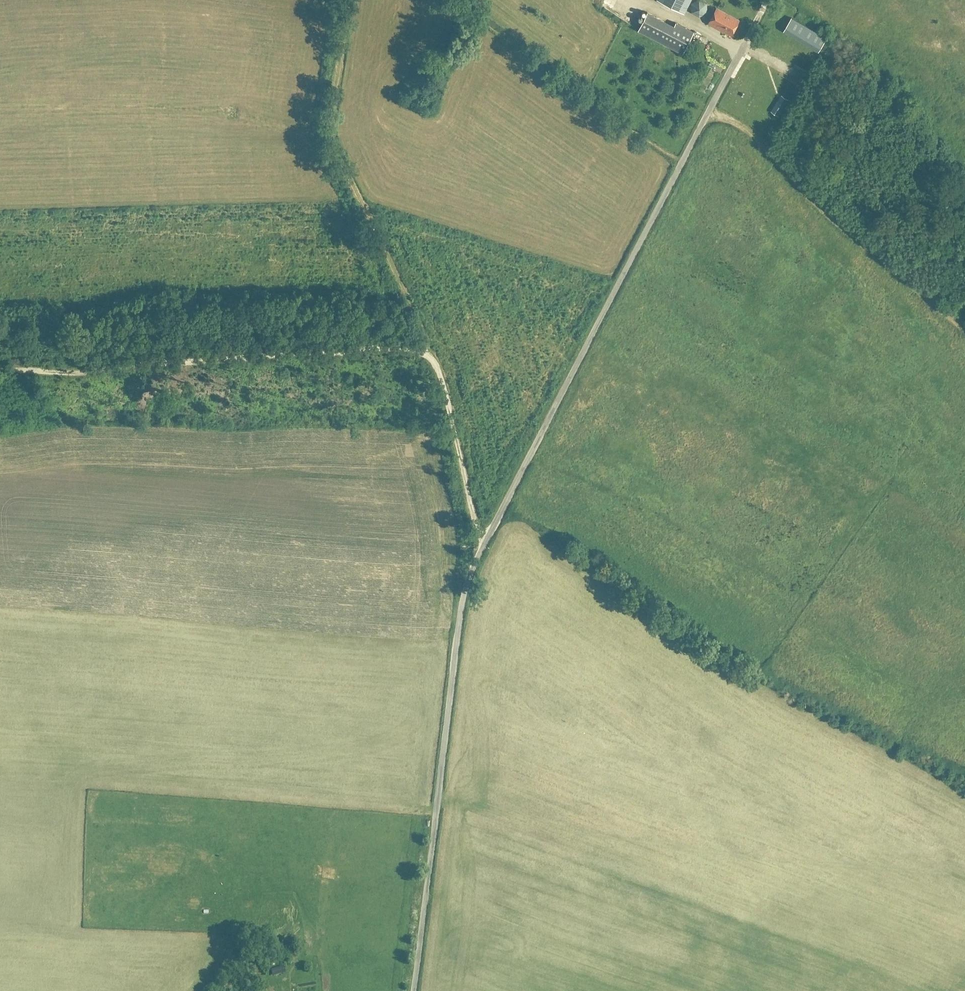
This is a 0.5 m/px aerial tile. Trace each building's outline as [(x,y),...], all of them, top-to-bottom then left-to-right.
[(690,0),(658,0),(683,13),(690,0)] [(716,8),(707,24),(718,30),(718,29),(730,35),(738,20),(716,8)] [(673,26),(646,12),(637,30),(682,53),(693,31),(675,22),(673,26)] [(818,52),(826,39),(791,18),(783,31),(818,52)] [(796,88),(788,83),(782,92),(791,97),(796,88)] [(303,982),(303,990),(318,990),(317,981),(303,982)]
